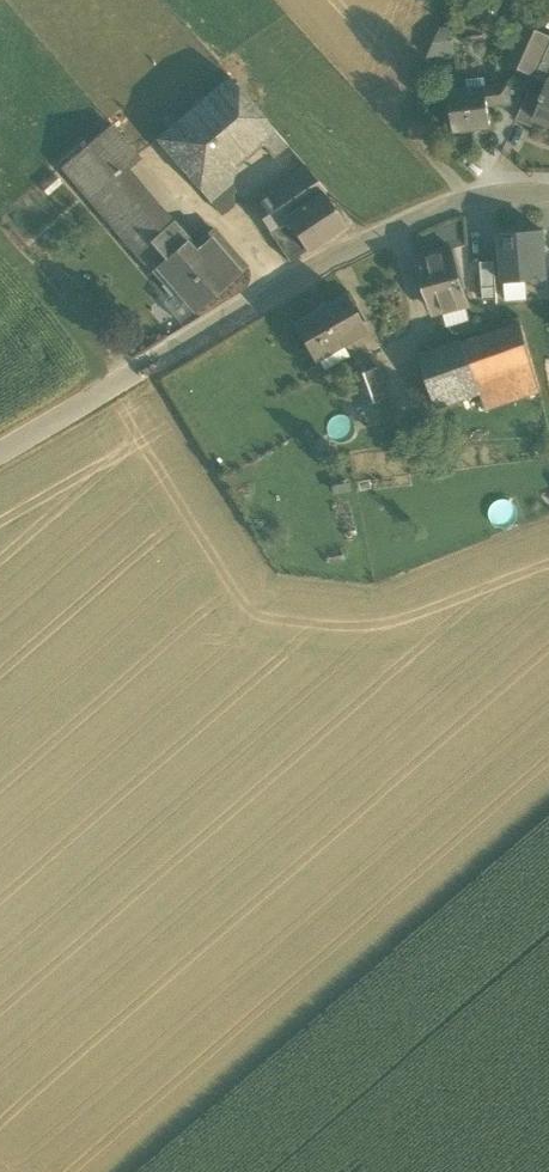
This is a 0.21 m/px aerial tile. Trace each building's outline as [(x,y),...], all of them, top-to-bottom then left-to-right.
[(524,24),(515,47),(524,51),(534,28),(524,24)] [(508,63),(536,75),(548,45),(548,34),(534,28),(524,51),(515,47),(508,63)] [(536,75),(548,80),(548,78),(548,45),(536,75)] [(228,76),(187,112),(233,166),(261,143),(275,130),(228,76)] [(538,113),(548,118),(548,78),(548,80),(541,97),(544,98),(538,113)] [(483,85),(486,104),(509,101),(506,82),(483,85)] [(447,91),(453,131),(490,126),(487,106),(486,104),(483,85),(447,91)] [(517,118),(533,125),(536,118),(538,113),(544,98),(541,97),(528,92),(517,118)] [(232,182),(233,166),(187,112),(156,138),(209,200),(232,182)] [(548,123),(548,118),(538,113),(536,118),(548,123)] [(62,165),(89,197),(124,167),(138,155),(111,123),(62,165)] [(261,143),(272,156),(286,144),(275,130),(261,143)] [(269,231),(286,219),(284,216),(322,191),(323,192),(325,190),(306,166),(253,206),(269,231)] [(170,221),(124,167),(89,197),(135,251),(170,221)] [(209,200),(221,214),(233,205),(233,192),(235,191),(232,182),(209,200)] [(284,216),(286,219),(306,250),(345,225),(323,192),(326,190),(325,190),(323,192),(322,191),(284,216)] [(306,250),(286,219),(269,231),(268,231),(288,262),(306,250)] [(135,251),(150,270),(186,239),(170,221),(135,251)] [(542,229),(500,232),(505,281),(546,277),(542,229)] [(178,291),(190,305),(208,291),(211,294),(239,270),(224,253),(230,248),(217,232),(196,251),(186,239),(150,270),(173,296),(178,291)] [(434,312),(468,302),(451,248),(417,260),(434,312)] [(494,260),(480,261),(483,299),(497,298),(494,260)] [(178,291),(173,296),(163,304),(179,322),(193,309),(190,305),(178,291)] [(293,323),(310,356),(359,331),(342,298),(293,323)] [(465,344),(477,375),(532,360),(521,324),(465,344)] [(435,402),(479,382),(477,375),(465,344),(464,341),(420,357),(435,402)] [(540,390),(532,360),(477,375),(479,382),(486,404),(540,390)] [(345,376),(354,404),(388,394),(379,366),(345,376)]
